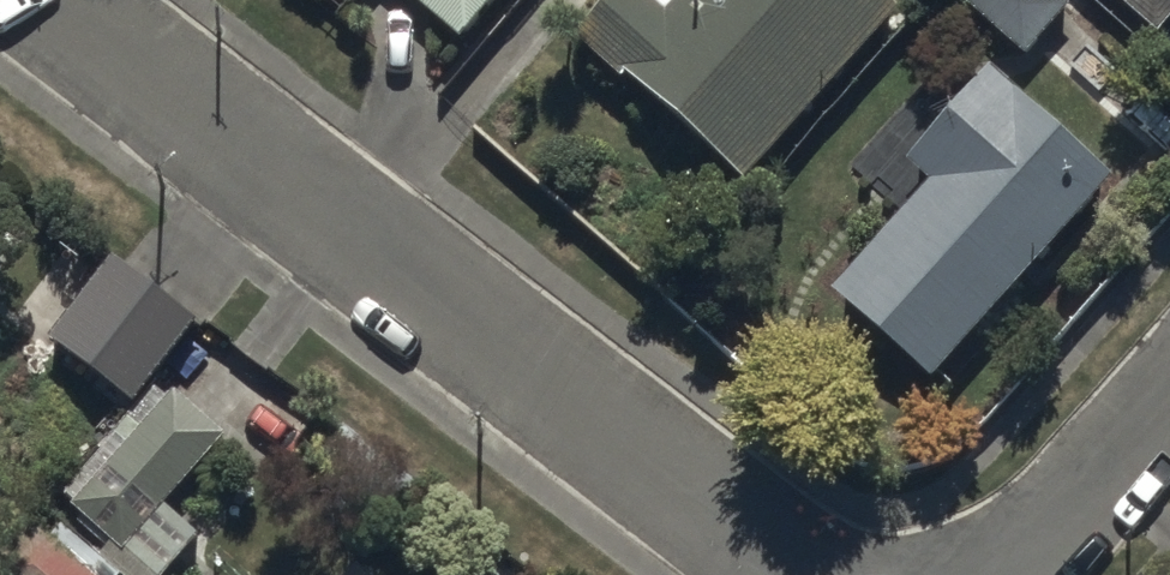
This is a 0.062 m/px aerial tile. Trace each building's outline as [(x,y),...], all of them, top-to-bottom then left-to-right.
[(462,41),(498,0),(416,0),(462,41)] [(581,47),(624,83),(631,75),(755,183),(905,9),(895,0),(622,0),(581,47)] [(1071,6),(1065,0),(961,0),(1024,57),(1071,6)] [(1161,37),(1169,27),(1169,0),(1118,0),(1161,37)] [(829,290),(932,383),(1114,182),(988,68),(905,159),(928,180),(829,290)] [(206,319),(117,255),(52,344),(141,409),(206,319)] [(178,392),(143,432),(129,420),(61,496),(142,567),(134,574),(171,574),(201,540),(166,510),(230,438),(178,392)] [(52,541),(33,524),(0,562),(0,574),(117,574),(59,533),(52,541)]
